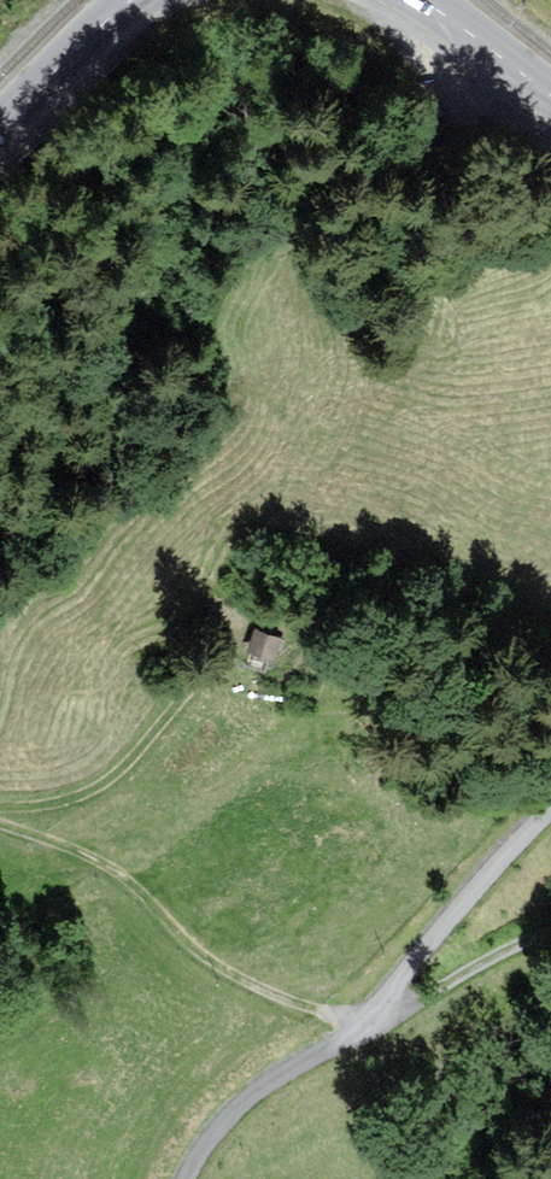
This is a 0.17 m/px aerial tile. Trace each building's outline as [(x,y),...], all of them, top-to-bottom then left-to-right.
[(263,624),(256,646),(282,654),(289,632),(263,624)]
